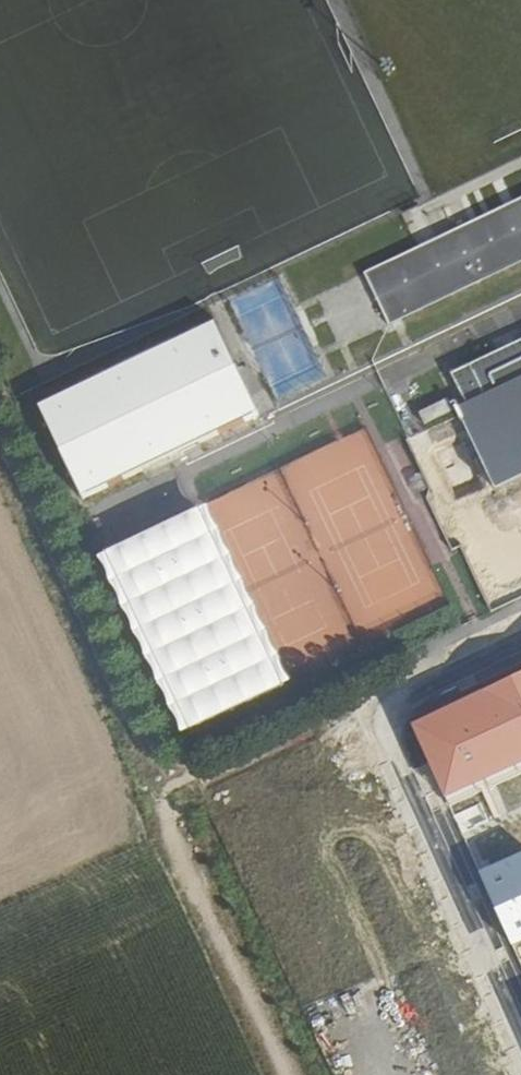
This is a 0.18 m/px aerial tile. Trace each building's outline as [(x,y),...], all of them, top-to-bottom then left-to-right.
[(366,275),(390,327),(520,266),(520,201),(366,275)] [(214,322),(33,410),(82,512),(268,426),(214,322)] [(284,332),(285,366),(309,365),(308,332),(284,332)] [(463,403),(520,376),(520,337),(496,348),(465,363),(449,371),(463,403)] [(489,489),(520,474),(520,376),(463,403),(453,408),(457,417),(461,427),(489,489)] [(431,440),(461,427),(457,417),(427,430),(431,440)] [(202,505),(96,554),(180,733),(285,684),(202,505)] [(441,798),(520,761),(520,671),(407,724),(441,798)] [(478,869),(511,943),(520,938),(520,850),(478,869)]
